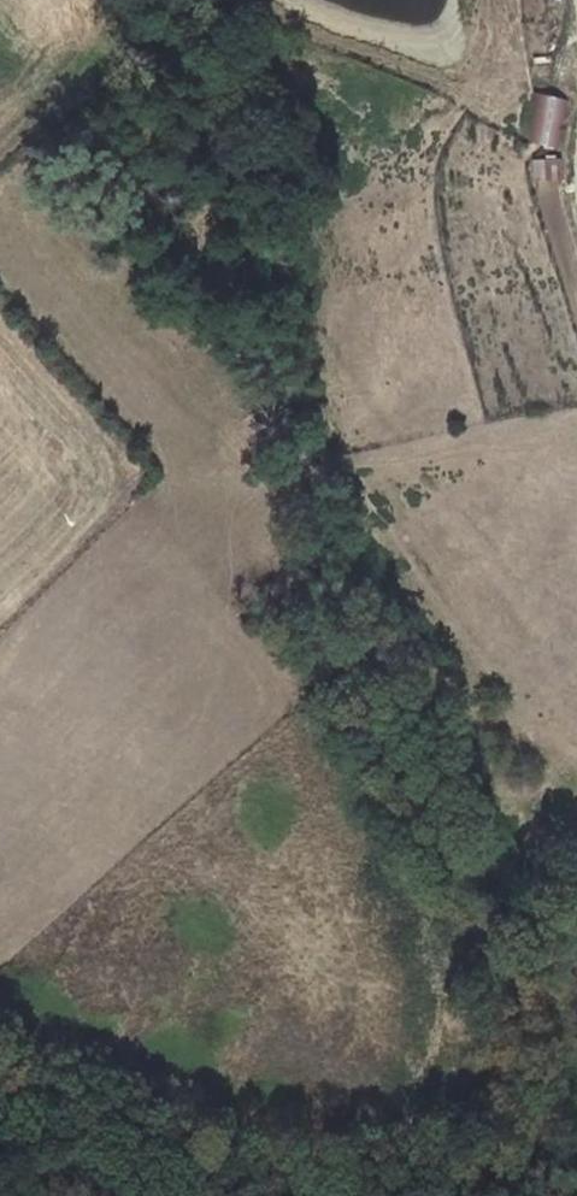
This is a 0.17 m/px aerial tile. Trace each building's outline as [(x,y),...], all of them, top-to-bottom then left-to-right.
[(527,141),(550,147),(562,98),(539,92),(527,141)]
